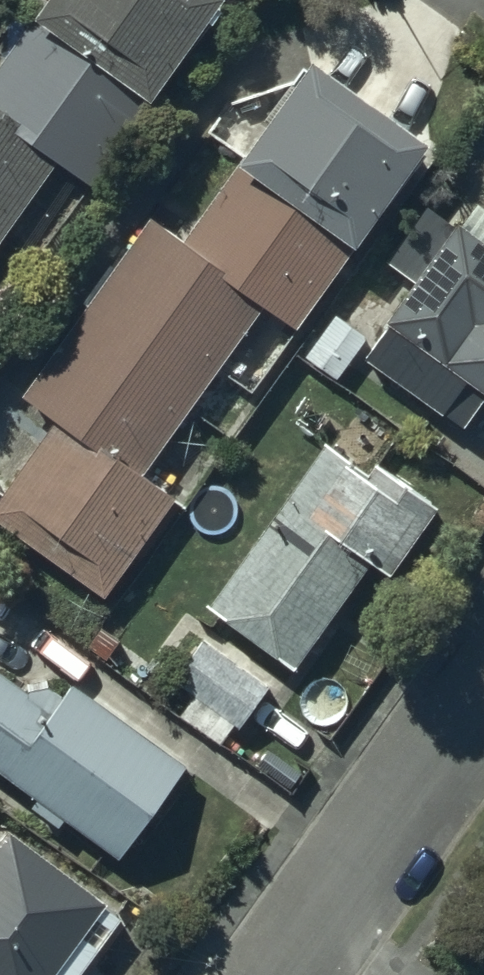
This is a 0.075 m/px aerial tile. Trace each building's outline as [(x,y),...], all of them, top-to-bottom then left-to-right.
[(54,151),(88,174),(150,87),(144,82),(203,0),(26,0),(26,1),(31,4),(0,48),(0,226),(54,151)] [(286,357),(243,324),(262,296),(293,318),(354,232),(351,230),(425,127),(307,43),(232,149),(237,153),(182,230),(149,207),(19,390),(51,412),(0,484),(0,514),(102,592),(177,487),(142,462),(219,354),(264,388),(286,357)] [(383,255),(407,272),(382,309),(386,311),(359,350),(460,420),(483,386),(483,231),(429,191),(383,255)] [(365,331),(331,306),(302,347),(336,372),(365,331)] [(322,430),(204,596),(290,661),(368,553),(385,566),(434,496),(364,446),(358,455),(322,430)] [(200,627),(168,670),(236,721),(268,678),(200,627)] [(184,758),(65,673),(47,699),(0,665),(0,767),(34,792),(28,800),(54,819),(62,809),(118,850),(184,758)] [(112,904),(100,896),(105,889),(7,818),(0,827),(0,974),(61,974),(112,904)]
